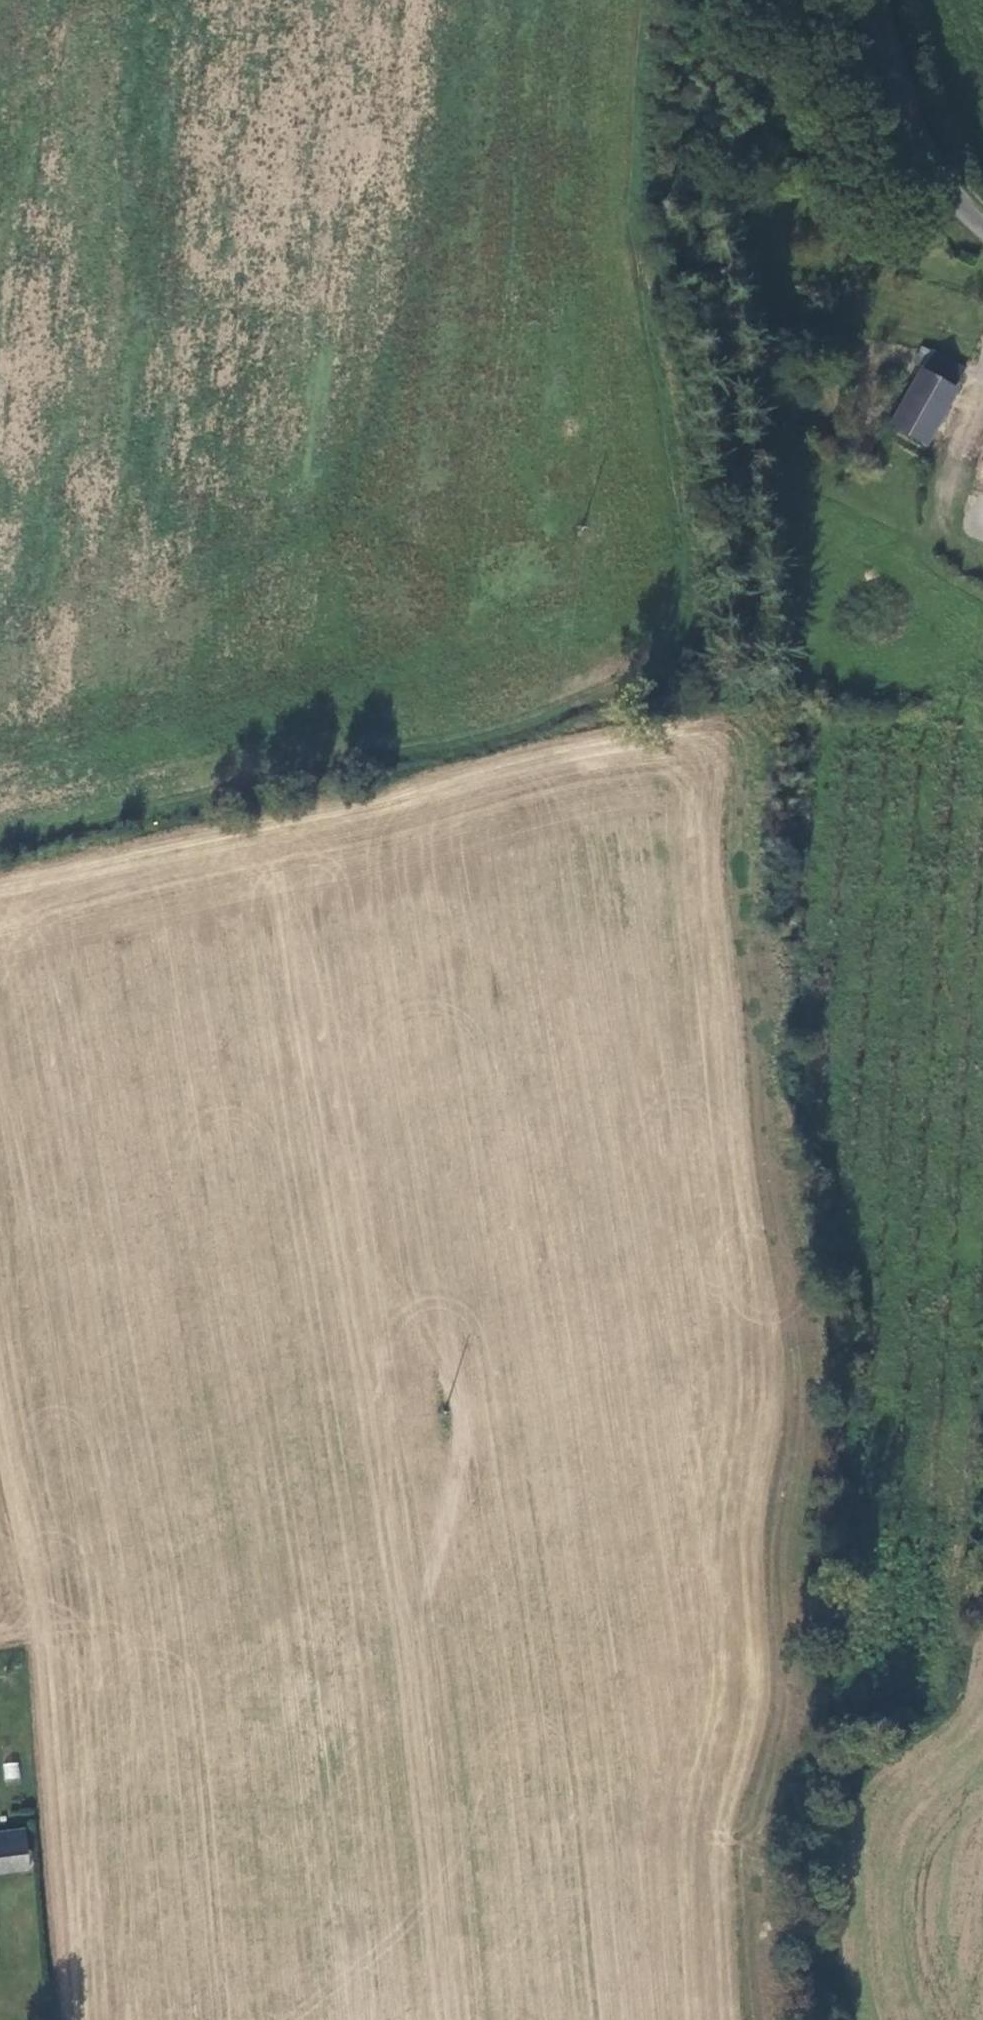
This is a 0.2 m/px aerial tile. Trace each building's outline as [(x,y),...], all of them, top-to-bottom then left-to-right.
[(928,448),(968,371),(949,362),(934,353),(895,425),(927,446),(928,448)] [(919,459),(927,446),(895,425),(888,436),(919,459)] [(4,1781),(20,1779),(17,1761),(1,1764),(4,1781)] [(0,1836),(0,1876),(29,1873),(26,1835),(0,1836)]
